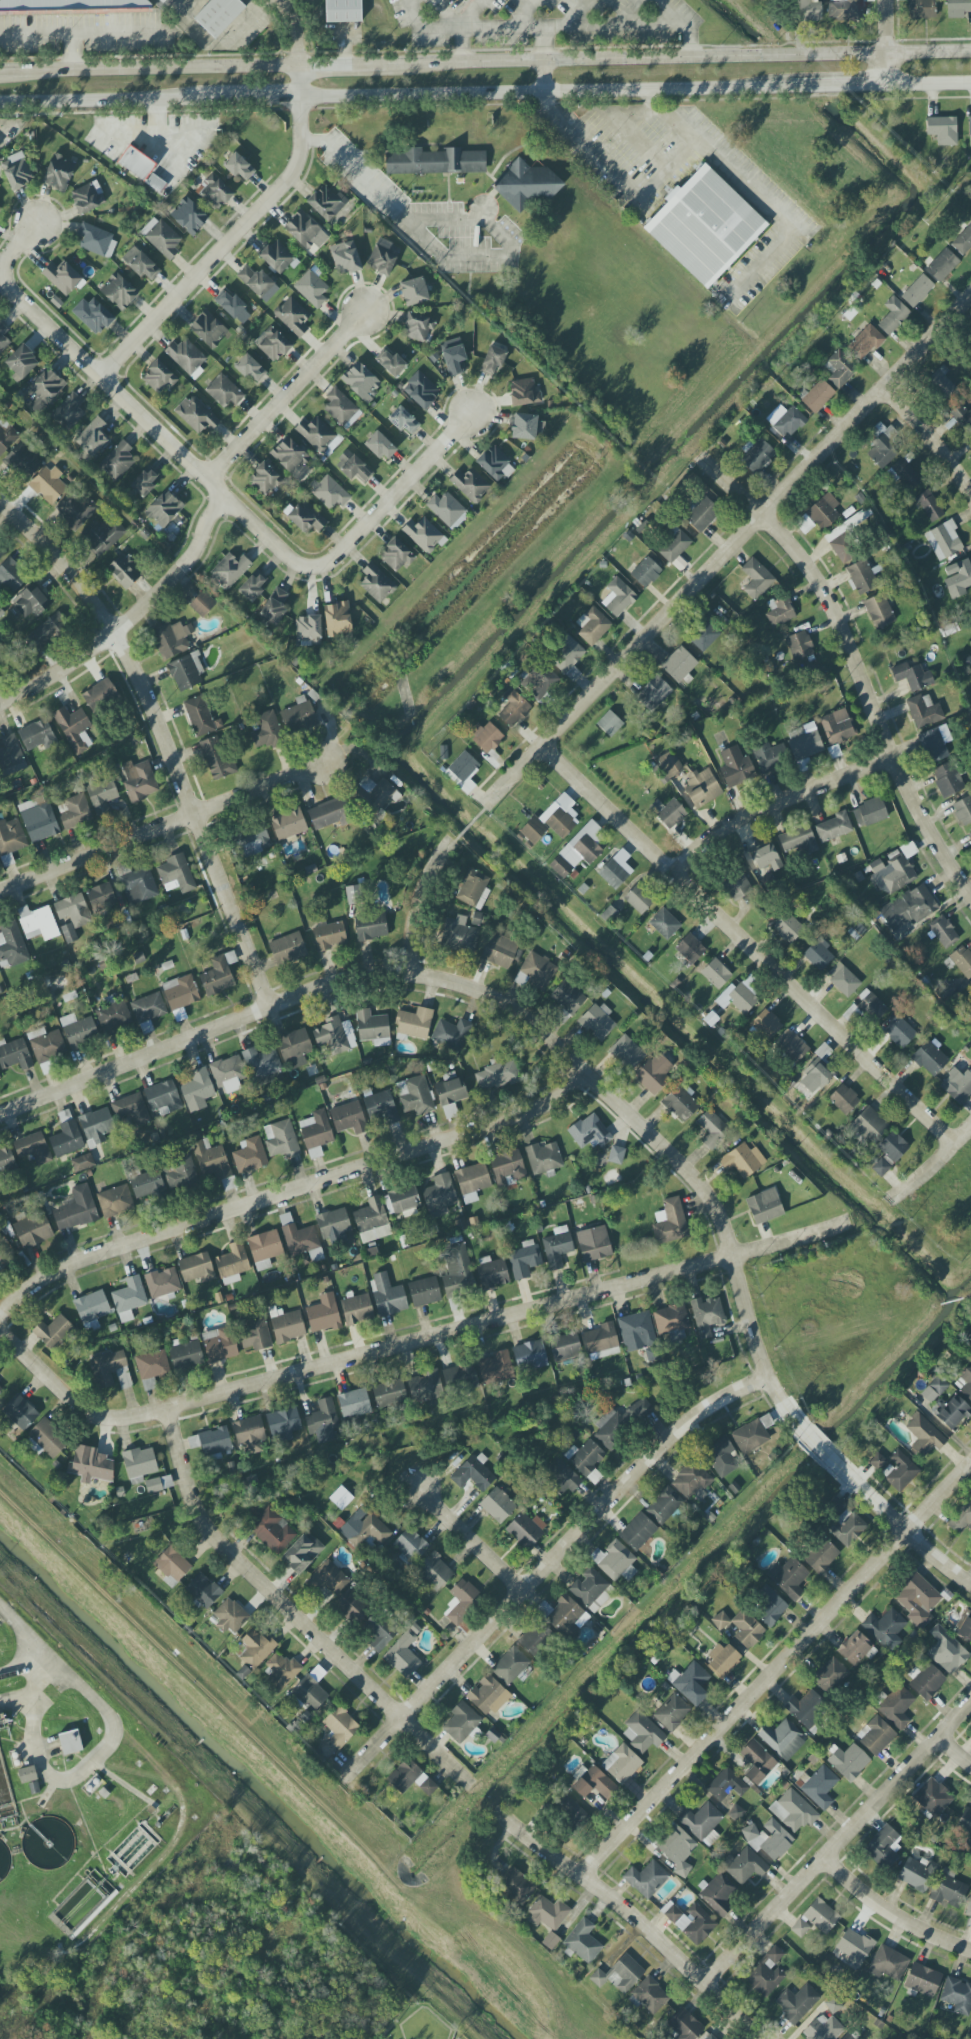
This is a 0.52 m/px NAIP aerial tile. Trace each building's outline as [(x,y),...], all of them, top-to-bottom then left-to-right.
[(151,10),(151,5),(146,0),(0,0),(0,12),(151,10)] [(193,19),(211,0),(238,0),(245,7),(214,39),(193,19)] [(326,22),(326,0),(361,0),(361,22),(326,22)] [(794,22),(821,21),(821,1),(811,1),(811,0),(794,0),(794,22)] [(829,21),(863,20),(862,0),(829,0),(829,21)] [(932,18),(932,0),(907,0),(908,19),(932,18)] [(964,18),(964,11),(970,11),(970,0),(947,0),(947,18),(964,18)] [(957,118),(926,117),(926,135),(937,135),(936,146),(957,146),(957,118)] [(146,181),(156,162),(127,146),(117,165),(146,181)] [(485,151),(462,152),(462,148),(446,148),(446,152),(422,152),(422,149),(386,149),(386,174),(485,173),(485,151)] [(34,183),(23,152),(0,160),(11,191),(34,183)] [(223,164),(244,183),(256,171),(235,152),(223,164)] [(524,152),(490,186),(518,213),(533,199),(541,208),(560,188),(524,152)] [(65,192),(75,162),(52,154),(42,184),(65,192)] [(641,229),(703,163),(770,229),(707,293),(641,229)] [(165,183),(152,174),(145,183),(159,193),(165,183)] [(197,193),(215,212),(234,195),(215,176),(197,193)] [(107,202),(95,181),(69,195),(81,216),(107,202)] [(306,201),(327,223),(349,202),(339,191),(335,195),(324,184),(306,201)] [(192,237),(209,218),(186,196),(168,215),(192,237)] [(307,250),(313,244),(319,249),(330,237),(300,209),(283,228),(307,250)] [(182,240),(155,216),(139,233),(170,262),(179,251),(175,247),(182,240)] [(950,244),(963,256),(970,247),(970,222),(950,244)] [(82,223),(77,235),(83,238),(80,247),(110,260),(119,238),(82,223)] [(401,248),(378,238),(366,268),(389,277),(401,248)] [(279,277),(297,262),(277,239),(259,255),(279,277)] [(361,270),(354,241),(330,247),(337,276),(361,270)] [(161,271),(134,245),(122,258),(149,284),(161,271)] [(925,269),(938,283),(960,262),(947,248),(925,269)] [(83,278),(65,262),(57,270),(50,263),(41,274),(66,297),(83,278)] [(260,269),(256,274),(247,265),(236,276),(265,304),(280,288),(260,269)] [(327,300),(322,295),(329,287),(309,269),(292,287),(317,310),(327,300)] [(121,312),(139,295),(117,272),(99,289),(121,312)] [(935,286),(922,274),(900,297),(913,309),(935,286)] [(405,307),(429,302),(424,277),(400,282),(405,307)] [(251,317),(243,308),(244,307),(227,289),(215,299),(240,327),(251,317)] [(311,316),(289,295),(272,313),(300,339),(309,329),(303,324),(311,316)] [(890,312),(877,326),(889,337),(911,313),(892,295),(884,305),(890,312)] [(88,304),(83,299),(71,310),(96,337),(115,320),(94,297),(88,304)] [(228,332),(207,310),(189,327),(210,349),(228,332)] [(427,344),(434,320),(408,312),(400,336),(427,344)] [(9,331),(0,322),(0,354),(11,343),(4,335),(9,331)] [(885,339),(870,324),(846,347),(861,362),(885,339)] [(292,346),(271,325),(254,343),(275,364),(292,346)] [(449,378),(465,374),(462,361),(466,360),(460,339),(440,343),(449,378)] [(40,362),(23,344),(2,363),(20,382),(40,362)] [(495,379),(505,352),(489,346),(479,372),(495,379)] [(386,348),(375,360),(395,379),(407,366),(386,348)] [(838,389),(858,367),(839,349),(823,365),(832,374),(827,379),(838,389)] [(235,366),(255,385),(267,373),(246,353),(235,366)] [(176,378),(157,360),(140,378),(159,396),(176,378)] [(366,404),(384,385),(357,361),(340,379),(366,404)] [(24,391),(31,397),(26,403),(39,414),(66,384),(47,366),(24,391)] [(940,368),(926,381),(946,402),(959,389),(940,368)] [(401,389),(424,410),(441,392),(418,370),(401,389)] [(234,408),(245,396),(220,373),(204,391),(224,409),(230,403),(234,408)] [(535,392),(533,379),(509,381),(512,406),(541,403),(540,392),(535,392)] [(815,415),(836,393),(821,379),(800,401),(815,415)] [(325,396),(330,402),(323,409),(346,431),(363,413),(334,386),(325,396)] [(78,408),(83,402),(72,391),(50,416),(68,433),(85,414),(78,408)] [(205,428),(209,433),(220,421),(191,394),(174,412),(198,435),(205,428)] [(959,403),(949,415),(967,429),(970,425),(970,407),(968,411),(959,403)] [(400,432),(404,428),(411,435),(421,425),(400,405),(387,419),(400,432)] [(537,415),(513,414),(512,439),(536,440),(537,415)] [(100,433),(107,425),(97,416),(74,441),(92,458),(108,440),(100,433)] [(317,416),(308,425),(303,420),(295,429),(326,458),(342,440),(317,416)] [(0,418),(0,456),(19,439),(0,418)] [(365,443),(385,462),(397,450),(377,430),(365,443)] [(872,441),(876,446),(865,454),(878,471),(898,455),(881,434),(872,441)] [(270,453),(299,483),(311,471),(305,465),(310,459),(288,436),(270,453)] [(754,475),(776,455),(760,437),(752,445),(749,441),(741,449),(746,455),(740,460),(754,475)] [(115,482),(135,461),(128,454),(132,449),(122,440),(98,466),(115,482)] [(43,463),(20,442),(3,460),(26,481),(43,463)] [(499,485),(516,467),(492,445),(475,462),(499,485)] [(351,480),(355,476),(363,484),(374,473),(347,449),(334,463),(351,480)] [(921,483),(906,458),(887,470),(895,482),(901,478),(909,490),(921,483)] [(283,481),(264,461),(247,478),(266,498),(283,481)] [(61,476),(47,464),(27,485),(50,507),(68,488),(58,479),(61,476)] [(141,498),(162,477),(149,465),(129,486),(141,498)] [(492,487),(472,468),(464,476),(458,471),(449,480),(475,505),(492,487)] [(336,503),(341,508),(351,497),(327,474),(318,483),(315,480),(307,488),(330,509),(336,503)] [(144,511),(161,529),(184,507),(167,489),(144,511)] [(915,497),(931,523),(944,515),(928,489),(915,497)] [(99,508),(88,497),(82,502),(72,491),(54,507),(75,530),(99,508)] [(435,495),(425,505),(453,531),(469,514),(447,492),(440,500),(435,495)] [(328,522),(303,498),(286,517),(304,533),(310,526),(318,533),(328,522)] [(684,518),(700,533),(718,514),(703,499),(684,518)] [(843,565),(859,554),(846,535),(873,516),(867,507),(823,537),(843,565)] [(101,527),(95,520),(80,535),(100,557),(127,532),(112,516),(101,527)] [(428,555),(438,544),(441,547),(448,540),(423,517),(415,525),(410,520),(401,530),(428,555)] [(964,550),(952,521),(925,532),(936,561),(964,550)] [(671,565),(692,542),(676,527),(655,550),(671,565)] [(415,557),(396,537),(378,554),(396,574),(415,557)] [(124,552),(106,568),(125,590),(141,577),(131,565),(134,563),(124,552)] [(207,577),(225,593),(252,564),(243,555),(237,560),(229,553),(207,577)] [(663,571),(647,556),(629,574),(645,589),(663,571)] [(740,569),(752,580),(743,590),(755,602),(776,579),(752,557),(740,569)] [(11,594),(28,578),(9,558),(0,566),(0,582),(11,594)] [(845,569),(859,596),(879,585),(864,558),(845,569)] [(967,559),(943,568),(947,578),(943,580),(951,599),(970,590),(970,568),(967,559)] [(380,605),(397,587),(371,562),(362,571),(367,576),(359,585),(380,605)] [(262,587),(268,580),(257,569),(237,590),(251,603),(265,589),(262,587)] [(637,597),(616,576),(606,587),(611,592),(601,603),(617,619),(637,597)] [(25,621),(50,605),(35,583),(11,600),(25,621)] [(288,594),(275,586),(258,617),(277,627),(286,609),(281,606),(288,594)] [(189,605),(203,618),(216,604),(202,591),(189,605)] [(862,601),(875,630),(896,621),(884,592),(862,601)] [(798,616),(787,595),(767,605),(771,611),(764,614),(771,629),(798,616)] [(324,604),(326,637),(351,635),(349,603),(324,604)] [(613,625),(592,605),(572,626),(592,646),(613,625)] [(52,615),(24,640),(37,654),(64,629),(52,615)] [(321,616),(297,616),(297,646),(321,646),(321,616)] [(191,623),(182,627),(179,620),(151,632),(164,661),(190,649),(185,637),(195,632),(191,623)] [(691,641),(703,653),(720,634),(708,623),(691,641)] [(785,638),(794,662),(815,653),(805,630),(785,638)] [(550,661),(565,675),(582,658),(566,643),(550,661)] [(660,666),(678,684),(699,664),(681,646),(660,666)] [(179,693),(201,683),(188,655),(166,665),(179,693)] [(911,693),(935,684),(930,671),(923,674),(919,664),(914,666),(912,660),(889,668),(895,683),(906,679),(911,693)] [(560,682),(548,667),(540,673),(536,668),(520,681),(536,701),(560,682)] [(673,690),(655,675),(634,699),(651,714),(673,690)] [(119,696),(108,678),(80,694),(92,713),(119,696)] [(503,697),(509,704),(497,714),(511,729),(532,709),(513,688),(503,697)] [(945,719),(939,703),(931,706),(926,693),(905,701),(916,730),(945,719)] [(196,738),(215,731),(202,695),(182,702),(196,738)] [(289,736),(319,725),(310,701),(280,712),(289,736)] [(79,734),(92,727),(82,708),(69,715),(64,706),(52,714),(76,756),(87,749),(79,734)] [(830,746),(856,736),(846,708),(819,718),(830,746)] [(259,749),(283,742),(273,710),(249,717),(259,749)] [(610,738),(624,724),(609,710),(596,724),(610,738)] [(28,754),(57,742),(47,718),(18,730),(28,754)] [(467,733),(488,754),(504,738),(489,722),(482,728),(477,723),(467,733)] [(824,753),(816,724),(786,732),(794,761),(824,753)] [(918,735),(930,764),(949,756),(937,727),(918,735)] [(26,769),(15,733),(1,738),(4,748),(0,749),(0,777),(26,769)] [(213,782),(234,774),(220,735),(198,743),(213,782)] [(779,740),(752,750),(761,774),(788,764),(779,740)] [(724,766),(720,768),(726,788),(756,778),(749,757),(742,759),(738,746),(719,752),(724,766)] [(476,786),(467,778),(480,765),(465,751),(443,773),(467,795),(476,786)] [(944,799),(965,789),(952,760),(930,771),(944,799)] [(127,782),(124,783),(129,802),(159,794),(149,761),(132,765),(131,761),(122,764),(127,782)] [(687,778),(690,784),(684,788),(696,810),(723,794),(707,766),(687,778)] [(376,785),(366,776),(352,792),(378,816),(399,792),(382,778),(376,785)] [(97,817),(110,812),(106,803),(120,798),(111,778),(85,789),(97,817)] [(575,803),(563,792),(539,819),(562,840),(580,821),(569,810),(575,803)] [(56,804),(66,830),(93,820),(83,794),(56,804)] [(970,795),(950,806),(961,828),(970,822),(970,796),(970,795)] [(31,844),(60,834),(47,796),(18,806),(31,844)] [(307,810),(315,831),(339,822),(341,827),(351,823),(341,797),(307,810)] [(888,818),(880,797),(851,809),(859,829),(888,818)] [(664,807),(657,799),(648,808),(669,832),(688,814),(673,798),(664,807)] [(278,842),(308,831),(299,807),(269,818),(278,842)] [(853,831),(845,810),(834,814),(836,818),(814,826),(821,844),(853,831)] [(518,838),(535,848),(547,825),(530,816),(518,838)] [(28,847),(18,818),(7,822),(5,819),(0,821),(0,857),(28,847)] [(589,866),(605,849),(593,837),(601,829),(591,819),(548,866),(563,880),(582,860),(589,866)] [(273,846),(263,823),(228,838),(238,861),(273,846)] [(785,855),(803,848),(806,855),(818,850),(808,824),(777,836),(785,855)] [(749,854),(755,863),(750,867),(758,879),(782,862),(767,841),(749,854)] [(624,862),(630,857),(623,848),(597,872),(614,891),(634,872),(624,862)] [(917,880),(900,848),(883,858),(883,857),(868,865),(873,875),(884,897),(917,880)] [(165,859),(167,864),(156,867),(165,892),(179,887),(181,894),(196,889),(183,852),(165,859)] [(731,903),(752,893),(739,864),(718,874),(731,903)] [(159,895),(148,866),(119,877),(130,906),(159,895)] [(490,878),(469,868),(454,899),(480,911),(490,890),(485,888),(490,878)] [(117,903),(109,882),(86,890),(94,911),(117,903)] [(895,938),(915,926),(914,924),(939,910),(923,883),(878,908),(895,938)] [(623,898),(642,916),(655,901),(636,884),(623,898)] [(53,903),(59,920),(69,917),(71,923),(61,927),(67,944),(78,941),(74,929),(92,923),(82,893),(53,903)] [(49,906),(30,913),(27,906),(16,910),(27,940),(42,934),(44,941),(60,936),(49,906)] [(681,925),(663,907),(648,923),(667,941),(681,925)] [(772,927),(789,945),(805,930),(788,912),(772,927)] [(357,941),(387,938),(385,914),(354,917),(357,941)] [(959,940),(943,914),(927,924),(944,950),(959,940)] [(440,947),(474,954),(479,929),(465,926),(466,920),(446,916),(440,947)] [(8,959),(11,968),(31,960),(15,920),(0,926),(0,931),(1,933),(0,933),(0,962),(8,959)] [(317,952),(347,947),(343,922),(313,927),(317,952)] [(276,966),(308,957),(300,932),(269,941),(276,966)] [(480,959),(508,970),(513,960),(518,962),(522,952),(516,950),(518,943),(491,932),(480,959)] [(707,949),(689,933),(674,949),(692,965),(707,949)] [(802,954),(820,972),(835,956),(817,938),(802,954)] [(967,980),(970,977),(970,952),(964,944),(948,957),(967,980)] [(236,986),(228,965),(237,962),(233,951),(209,959),(213,970),(199,975),(206,996),(236,986)] [(700,973),(718,991),(733,975),(715,958),(700,973)] [(825,976),(848,998),(862,983),(838,962),(825,976)] [(201,1001),(192,974),(162,984),(175,1022),(185,1019),(181,1008),(201,1001)] [(549,996),(571,1017),(587,1000),(564,979),(549,996)] [(744,1016),(759,999),(737,980),(718,1001),(725,1008),(730,1003),(744,1016)] [(856,1007),(874,1024),(888,1009),(866,988),(859,996),(862,1000),(856,1007)] [(138,1025),(168,1014),(159,992),(130,1003),(138,1025)] [(133,1026),(124,999),(94,1010),(104,1037),(133,1026)] [(577,1021),(600,1043),(617,1025),(608,1016),(610,1014),(597,1001),(577,1021)] [(433,1010),(417,1007),(415,1014),(399,1011),(394,1033),(427,1041),(433,1010)] [(769,1041),(783,1025),(765,1008),(750,1024),(769,1041)] [(390,1042),(388,1015),(370,1016),(370,1009),(356,1010),(359,1044),(390,1042)] [(90,1013),(61,1024),(71,1050),(99,1039),(90,1013)] [(349,1020),(340,1023),(338,1015),(324,1020),(326,1026),(312,1030),(317,1047),(327,1044),(331,1056),(358,1048),(349,1020)] [(917,1034),(899,1016),(884,1031),(901,1050),(917,1034)] [(461,1053),(473,1025),(459,1019),(456,1026),(439,1019),(430,1040),(461,1053)] [(67,1053),(58,1030),(46,1034),(43,1028),(26,1034),(37,1064),(67,1053)] [(309,1063),(306,1054),(313,1052),(304,1028),(275,1038),(283,1059),(289,1057),(294,1069),(309,1063)] [(794,1065),(810,1050),(789,1028),(773,1043),(794,1065)] [(607,1052),(629,1071),(645,1054),(624,1034),(607,1052)] [(23,1038),(0,1046),(0,1066),(1,1069),(18,1063),(21,1072),(34,1067),(23,1038)] [(910,1057),(932,1078),(950,1060),(927,1039),(910,1057)] [(258,1054),(255,1047),(243,1051),(254,1084),(283,1073),(275,1048),(258,1054)] [(652,1095),(676,1069),(656,1051),(632,1077),(652,1095)] [(223,1086),(226,1094),(242,1088),(239,1080),(247,1078),(238,1054),(209,1065),(217,1088),(223,1086)] [(474,1072),(481,1093),(521,1079),(514,1058),(474,1072)] [(967,1069),(970,1066),(962,1058),(937,1085),(960,1106),(970,1094),(970,1073),(967,1069)] [(812,1096),(832,1077),(817,1061),(797,1080),(812,1096)] [(179,1086),(190,1114),(207,1107),(205,1100),(216,1096),(205,1067),(189,1073),(192,1081),(179,1086)] [(414,1110),(416,1116),(434,1110),(424,1075),(394,1084),(404,1113),(414,1110)] [(443,1082),(446,1093),(438,1095),(441,1106),(468,1099),(465,1087),(461,1087),(459,1078),(443,1082)] [(167,1107),(169,1114),(183,1108),(172,1079),(143,1090),(151,1113),(167,1107)] [(437,1095),(445,1092),(441,1081),(434,1084),(437,1095)] [(828,1097),(843,1113),(858,1099),(844,1083),(828,1097)] [(661,1101),(682,1123),(700,1107),(679,1085),(661,1101)] [(381,1118),(384,1126),(400,1120),(388,1089),(363,1099),(371,1121),(381,1118)] [(150,1121),(139,1092),(113,1102),(120,1120),(127,1118),(131,1128),(150,1121)] [(368,1133),(359,1101),(330,1109),(336,1133),(353,1128),(355,1136),(368,1133)] [(890,1126),(869,1106),(849,1126),(870,1147),(890,1126)] [(78,1117),(89,1149),(106,1143),(103,1135),(116,1130),(107,1107),(78,1117)] [(309,1160),(323,1156),(320,1146),(334,1142),(325,1108),(312,1112),(313,1118),(299,1122),(309,1160)] [(731,1131),(708,1109),(696,1122),(709,1133),(700,1142),(711,1152),(731,1131)] [(580,1149),(589,1143),(595,1151),(612,1138),(593,1112),(567,1131),(580,1149)] [(287,1158),(301,1154),(290,1119),(262,1128),(271,1158),(285,1153),(287,1158)] [(37,1167),(52,1161),(41,1131),(12,1142),(19,1159),(32,1154),(37,1167)] [(910,1147),(892,1131),(876,1147),(884,1154),(870,1169),(880,1178),(910,1147)] [(268,1166),(259,1136),(239,1141),(242,1150),(231,1153),(238,1175),(268,1166)] [(216,1181),(231,1176),(223,1145),(210,1149),(208,1138),(192,1143),(202,1177),(214,1174),(216,1181)] [(563,1169),(557,1141),(525,1147),(531,1175),(563,1169)] [(767,1164),(756,1147),(749,1150),(745,1143),(718,1159),(725,1172),(734,1167),(742,1180),(767,1164)] [(621,1166),(626,1150),(612,1145),(607,1161),(621,1166)] [(16,1169),(9,1147),(0,1150),(0,1174),(16,1169)] [(488,1157),(498,1188),(528,1179),(518,1148),(488,1157)] [(94,1167),(91,1154),(71,1159),(74,1172),(94,1167)] [(166,1162),(171,1188),(197,1183),(192,1156),(166,1162)] [(454,1172),(464,1205),(479,1201),(476,1191),(492,1187),(484,1162),(454,1172)] [(129,1176),(134,1200),(165,1194),(160,1170),(129,1176)] [(457,1202),(449,1172),(432,1177),(434,1186),(422,1190),(431,1219),(449,1214),(446,1205),(457,1202)] [(88,1183),(70,1188),(74,1202),(52,1208),(58,1231),(98,1221),(88,1183)] [(95,1196),(105,1220),(135,1208),(125,1184),(95,1196)] [(402,1212),(403,1216),(422,1209),(414,1187),(384,1197),(390,1216),(402,1212)] [(744,1199),(756,1226),(785,1214),(774,1187),(744,1199)] [(352,1212),(362,1244),(392,1235),(380,1195),(366,1199),(369,1207),(352,1212)] [(689,1237),(680,1196),(662,1200),(664,1211),(654,1213),(657,1224),(652,1225),(656,1244),(689,1237)] [(316,1215),(321,1239),(351,1231),(346,1208),(316,1215)] [(11,1225),(25,1251),(54,1236),(40,1210),(11,1225)] [(281,1227),(291,1257),(321,1248),(314,1225),(296,1231),(294,1223),(281,1227)] [(613,1256),(605,1225),(576,1232),(583,1263),(613,1256)] [(542,1238),(549,1271),(567,1268),(564,1254),(574,1252),(568,1226),(552,1229),(554,1236),(542,1238)] [(247,1238),(257,1272),(272,1268),(269,1259),(284,1254),(276,1229),(247,1238)] [(541,1265),(536,1239),(521,1242),(522,1249),(508,1252),(513,1281),(530,1278),(528,1268),(541,1265)] [(250,1270),(241,1241),(228,1245),(231,1253),(214,1258),(223,1286),(241,1281),(239,1274),(250,1270)] [(443,1252),(447,1275),(442,1276),(446,1299),(464,1295),(463,1287),(474,1285),(466,1242),(449,1245),(450,1251),(443,1252)] [(216,1279),(206,1251),(177,1262),(185,1284),(200,1279),(201,1284),(216,1279)] [(324,1259),(321,1251),(309,1255),(312,1263),(324,1259)] [(510,1283),(504,1259),(490,1262),(489,1257),(475,1260),(482,1290),(510,1283)] [(182,1290),(175,1266),(144,1276),(151,1300),(182,1290)] [(378,1317),(408,1311),(403,1285),(390,1288),(387,1272),(370,1275),(378,1317)] [(111,1293),(117,1314),(149,1304),(139,1274),(125,1279),(127,1288),(111,1293)] [(442,1301),(435,1276),(407,1284),(414,1308),(442,1301)] [(84,1331),(93,1328),(91,1322),(111,1314),(102,1290),(73,1301),(84,1331)] [(319,1295),(321,1304),(305,1308),(311,1334),(341,1327),(333,1292),(319,1295)] [(374,1319),(368,1294),(340,1301),(346,1327),(374,1319)] [(699,1340),(712,1337),(710,1327),(725,1324),(719,1297),(701,1301),(701,1298),(691,1300),(699,1340)] [(658,1335),(689,1328),(684,1303),(652,1310),(658,1335)] [(657,1345),(648,1311),(617,1319),(626,1352),(657,1345)] [(48,1327),(41,1321),(31,1332),(54,1352),(76,1329),(59,1314),(48,1327)] [(599,1324),(600,1330),(583,1333),(587,1355),(596,1353),(597,1358),(620,1354),(613,1321),(599,1324)] [(231,1326),(201,1334),(209,1364),(238,1356),(231,1326)] [(554,1362),(582,1356),(577,1332),(549,1338),(554,1362)] [(518,1372),(548,1366),(543,1340),(512,1346),(518,1372)] [(204,1364),(199,1341),(169,1347),(174,1371),(204,1364)] [(135,1358),(144,1392),(156,1388),(154,1379),(171,1375),(164,1349),(135,1358)] [(483,1385),(514,1379),(508,1349),(492,1353),(492,1358),(477,1361),(483,1385)] [(133,1387),(123,1351),(89,1360),(97,1391),(118,1385),(119,1391),(133,1387)] [(478,1389),(475,1364),(443,1368),(446,1392),(478,1389)] [(970,1401),(970,1368),(969,1366),(953,1384),(970,1401)] [(423,1372),(423,1377),(409,1378),(411,1403),(442,1399),(439,1371),(423,1372)] [(920,1394),(930,1404),(950,1385),(940,1375),(920,1394)] [(377,1411),(408,1403),(402,1378),(371,1386),(377,1411)] [(337,1396),(346,1428),(361,1424),(358,1417),(372,1412),(364,1387),(337,1396)] [(40,1414),(18,1393),(1,1411),(23,1432),(40,1414)] [(954,1434),(970,1415),(970,1409),(956,1395),(936,1417),(954,1434)] [(309,1435),(319,1433),(320,1438),(329,1437),(328,1430),(338,1428),(332,1397),(317,1400),(319,1413),(305,1416),(309,1435)] [(652,1408),(641,1397),(622,1416),(612,1406),(594,1424),(599,1430),(594,1435),(609,1451),(652,1408)] [(267,1415),(276,1445),(293,1440),(291,1432),(302,1429),(295,1406),(267,1415)] [(922,1459),(933,1447),(938,1452),(948,1441),(917,1412),(904,1427),(918,1440),(911,1448),(922,1459)] [(265,1439),(260,1416),(232,1422),(238,1446),(248,1444),(250,1455),(260,1452),(258,1441),(265,1439)] [(23,1441),(39,1456),(44,1451),(53,1460),(69,1442),(43,1418),(23,1441)] [(730,1434),(743,1456),(771,1441),(758,1418),(730,1434)] [(189,1449),(201,1446),(204,1461),(221,1458),(220,1453),(232,1450),(228,1428),(187,1435),(189,1449)] [(703,1449),(719,1479),(738,1469),(730,1453),(734,1451),(726,1437),(703,1449)] [(584,1477),(607,1456),(590,1438),(577,1450),(573,1446),(563,1455),(584,1477)] [(91,1478),(111,1482),(116,1459),(97,1455),(98,1449),(74,1444),(69,1474),(81,1476),(80,1483),(90,1485),(91,1478)] [(121,1453),(130,1486),(144,1482),(142,1476),(158,1472),(152,1448),(140,1451),(140,1448),(121,1453)] [(920,1471),(897,1449),(887,1459),(891,1463),(880,1474),(900,1493),(920,1471)] [(868,1461),(878,1472),(887,1462),(877,1452),(868,1461)] [(496,1479),(473,1455),(449,1478),(460,1489),(469,1480),(482,1493),(496,1479)] [(583,1481),(557,1457),(543,1472),(549,1478),(544,1484),(559,1498),(567,1489),(571,1493),(583,1481)] [(693,1494),(699,1499),(715,1481),(692,1459),(670,1483),(687,1500),(693,1494)] [(145,1481),(147,1493),(171,1489),(169,1476),(145,1481)] [(329,1499),(341,1511),(354,1498),(341,1486),(329,1499)] [(517,1507),(496,1486),(478,1505),(499,1525),(517,1507)] [(644,1510),(661,1526),(684,1501),(667,1486),(644,1510)] [(824,1507),(834,1517),(845,1505),(835,1496),(824,1507)] [(960,1535),(965,1528),(970,1532),(970,1501),(951,1528),(960,1535)] [(276,1555),(297,1535),(269,1506),(247,1526),(276,1555)] [(867,1525),(847,1507),(827,1530),(846,1548),(867,1525)] [(536,1516),(531,1521),(522,1512),(505,1529),(527,1550),(548,1527),(536,1516)] [(658,1529),(640,1512),(618,1536),(636,1552),(658,1529)] [(362,1522),(353,1515),(337,1533),(357,1551),(370,1537),(381,1546),(393,1533),(371,1513),(362,1522)] [(430,1546),(408,1527),(392,1545),(402,1553),(398,1558),(409,1568),(430,1546)] [(325,1548),(306,1531),(280,1559),(299,1576),(325,1548)] [(840,1555),(824,1537),(802,1559),(818,1575),(840,1555)] [(637,1559),(615,1539),(602,1552),(598,1548),(588,1557),(614,1583),(637,1559)] [(163,1580),(172,1588),(193,1566),(170,1545),(152,1565),(166,1577),(163,1580)] [(437,1592),(455,1573),(433,1552),(414,1571),(437,1592)] [(794,1603),(804,1593),(797,1586),(809,1574),(792,1557),(782,1567),(777,1563),(765,1574),(794,1603)] [(350,1582),(329,1559),(305,1581),(316,1593),(324,1584),(335,1596),(350,1582)] [(612,1595),(607,1590),(611,1586),(589,1566),(579,1577),(567,1590),(594,1614),(612,1595)] [(207,1612),(224,1590),(213,1581),(212,1583),(198,1572),(185,1590),(197,1599),(195,1602),(207,1612)] [(942,1598),(915,1572),(892,1597),(910,1614),(907,1618),(921,1631),(933,1617),(928,1613),(942,1598)] [(456,1627),(484,1597),(462,1578),(449,1592),(456,1599),(442,1614),(456,1627)] [(790,1607),(766,1585),(748,1604),(771,1626),(790,1607)] [(334,1604),(356,1625),(370,1610),(348,1589),(334,1604)] [(544,1601),(535,1610),(568,1642),(591,1618),(566,1594),(552,1608),(544,1601)] [(213,1614),(234,1635),(250,1617),(229,1597),(213,1614)] [(739,1631),(733,1637),(746,1651),(766,1632),(744,1608),(730,1621),(739,1631)] [(878,1621),(870,1614),(860,1625),(890,1653),(901,1641),(896,1636),(908,1623),(891,1608),(878,1621)] [(370,1638),(366,1643),(378,1654),(400,1630),(379,1610),(360,1629),(370,1638)] [(719,1631),(731,1622),(723,1611),(711,1620),(719,1631)] [(969,1611),(956,1635),(970,1643),(970,1612),(969,1611)] [(525,1637),(541,1654),(558,1639),(542,1622),(525,1637)] [(950,1676),(970,1655),(937,1624),(929,1633),(938,1641),(926,1654),(950,1676)] [(247,1649),(239,1657),(252,1671),(276,1648),(255,1626),(240,1641),(247,1649)] [(383,1656),(407,1679),(422,1663),(407,1648),(417,1638),(409,1630),(383,1656)] [(837,1650),(853,1667),(874,1647),(858,1630),(837,1650)] [(742,1658),(724,1641),(709,1657),(712,1660),(706,1667),(721,1680),(742,1658)] [(490,1670),(508,1687),(530,1662),(512,1646),(490,1670)] [(281,1691),(303,1668),(293,1658),(288,1662),(278,1652),(261,1671),(281,1691)] [(850,1672),(832,1656),(811,1678),(829,1694),(850,1672)] [(679,1675),(674,1670),(666,1680),(695,1708),(708,1695),(700,1688),(711,1677),(693,1661),(679,1675)] [(917,1669),(905,1682),(926,1702),(947,1680),(929,1662),(920,1671),(917,1669)] [(327,1673),(317,1664),(291,1692),(313,1714),(330,1696),(317,1684),(327,1673)] [(491,1711),(495,1715),(512,1696),(487,1673),(465,1697),(486,1716),(491,1711)] [(916,1700),(900,1684),(876,1707),(899,1732),(910,1721),(902,1713),(916,1700)] [(799,1701),(793,1696),(783,1707),(807,1730),(830,1705),(811,1688),(799,1701)] [(671,1733),(693,1710),(674,1693),(652,1715),(671,1733)] [(483,1720),(461,1700),(450,1712),(454,1716),(442,1729),(460,1745),(483,1720)] [(321,1723),(333,1734),(328,1740),(339,1751),(361,1727),(338,1705),(321,1723)] [(618,1732),(642,1755),(652,1745),(656,1749),(667,1737),(639,1711),(618,1732)] [(875,1757),(897,1735),(877,1715),(855,1736),(875,1757)] [(766,1725),(757,1735),(786,1762),(808,1739),(786,1718),(773,1732),(766,1725)] [(58,1735),(63,1756),(83,1751),(78,1730),(58,1735)] [(739,1753),(752,1766),(744,1775),(756,1786),(778,1763),(753,1739),(739,1753)] [(643,1763),(623,1742),(600,1765),(621,1786),(643,1763)] [(844,1753),(838,1748),(826,1761),(850,1783),(871,1760),(853,1743),(844,1753)] [(438,1786),(406,1757),(386,1780),(402,1795),(414,1783),(428,1796),(438,1786)] [(810,1778),(804,1773),(794,1784),(824,1812),(834,1801),(826,1794),(839,1780),(823,1764),(810,1778)] [(618,1785),(590,1765),(572,1789),(585,1799),(593,1789),(608,1800),(618,1785)] [(38,1780),(34,1766),(17,1770),(21,1784),(38,1780)] [(720,1803),(733,1790),(741,1797),(749,1788),(726,1766),(705,1789),(720,1803)] [(912,1796),(934,1819),(954,1799),(932,1777),(912,1796)] [(794,1834),(804,1823),(809,1828),(820,1816),(789,1787),(768,1810),(794,1834)] [(578,1827),(589,1815),(566,1795),(556,1807),(578,1827)] [(686,1808),(676,1819),(701,1842),(724,1817),(707,1801),(694,1815),(686,1808)] [(727,1815),(738,1823),(745,1812),(735,1804),(727,1815)] [(970,1836),(970,1809),(965,1807),(955,1830),(970,1836)] [(752,1821),(741,1833),(772,1864),(795,1841),(771,1817),(760,1829),(752,1821)] [(685,1879),(692,1866),(676,1858),(684,1849),(689,1852),(697,1844),(674,1822),(670,1831),(655,1846),(666,1857),(663,1863),(672,1872),(685,1879)] [(862,1848),(885,1871),(899,1858),(888,1846),(899,1836),(887,1824),(862,1848)] [(760,1879),(770,1868),(746,1846),(734,1859),(729,1854),(719,1865),(742,1886),(754,1873),(760,1879)] [(936,1865),(921,1858),(919,1863),(908,1857),(897,1880),(924,1893),(936,1865)] [(670,1876),(652,1860),(640,1873),(632,1866),(622,1877),(647,1901),(670,1876)] [(524,1905),(537,1884),(509,1867),(496,1889),(524,1905)] [(928,1899),(941,1905),(943,1902),(959,1910),(970,1887),(953,1879),(956,1873),(944,1867),(928,1899)] [(697,1895),(722,1918),(732,1908),(725,1901),(737,1889),(719,1872),(697,1895)] [(558,1899),(553,1905),(541,1896),(524,1918),(536,1927),(541,1921),(555,1932),(572,1911),(558,1899)] [(841,1917),(818,1897),(802,1914),(825,1935),(841,1917)] [(718,1924),(694,1902),(684,1914),(670,1900),(660,1912),(697,1946),(718,1924)] [(562,1942),(588,1965),(604,1948),(588,1934),(595,1927),(584,1917),(562,1942)] [(810,1928),(800,1918),(790,1929),(800,1939),(810,1928)] [(861,1970),(874,1942),(846,1928),(836,1950),(849,1956),(846,1962),(861,1970)] [(910,1958),(880,1944),(867,1971),(881,1978),(882,1974),(899,1982),(910,1958)] [(764,1999),(787,1977),(775,1965),(785,1955),(776,1946),(743,1978),(764,1999)] [(646,1972),(625,1952),(604,1974),(598,1968),(589,1978),(599,1989),(614,1973),(622,1980),(615,1987),(624,1995),(646,1972)] [(943,1974),(913,1962),(903,1987),(933,1999),(943,1974)] [(670,1999),(649,1976),(630,1995),(651,2017),(670,1999)] [(970,2011),(970,1984),(946,1977),(940,2001),(955,2005),(953,2013),(969,2017),(970,2011)] [(794,1996),(787,1989),(772,2002),(794,2025),(821,1999),(807,1983),(794,1996)] [(682,2007),(665,2025),(676,2036),(674,2038),(695,2038),(705,2028),(682,2007)] [(816,2037),(818,2038),(834,2038),(844,2031),(830,2012),(802,2032),(808,2038),(814,2038),(816,2037)]
